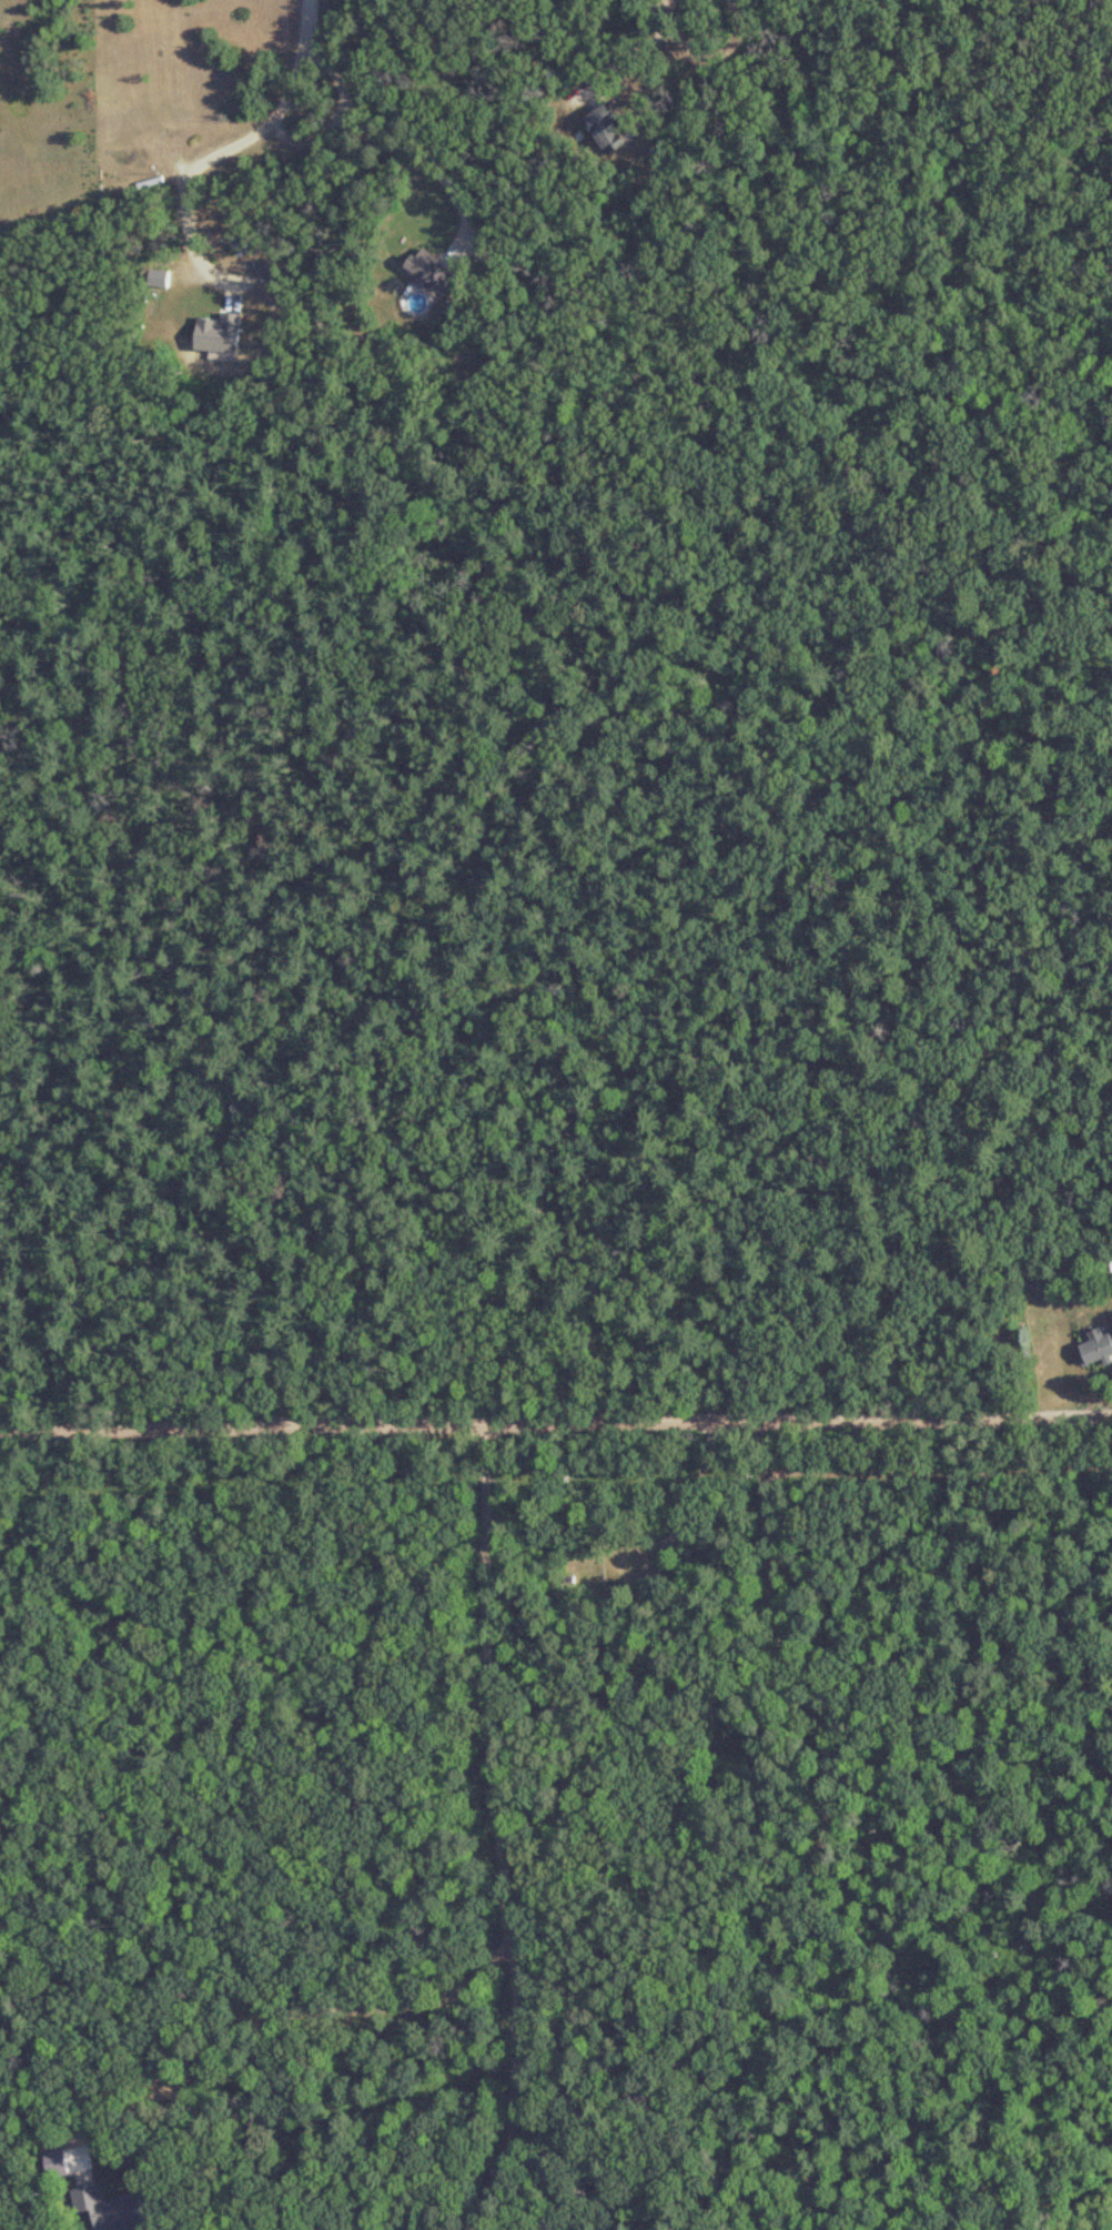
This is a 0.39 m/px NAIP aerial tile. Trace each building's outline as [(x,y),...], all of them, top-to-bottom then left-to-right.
[(633,142),(610,104),(584,119),(607,158),(633,142)] [(1109,1360),(1107,1355),(1111,1353),(1111,1333),(1103,1336),(1101,1328),(1087,1332),(1090,1343),(1080,1346),(1086,1367),(1109,1360)] [(100,2186),(70,2191),(74,2214),(92,2211),(95,2229),(118,2229),(147,2225),(141,2195),(103,2201),(100,2186)]
